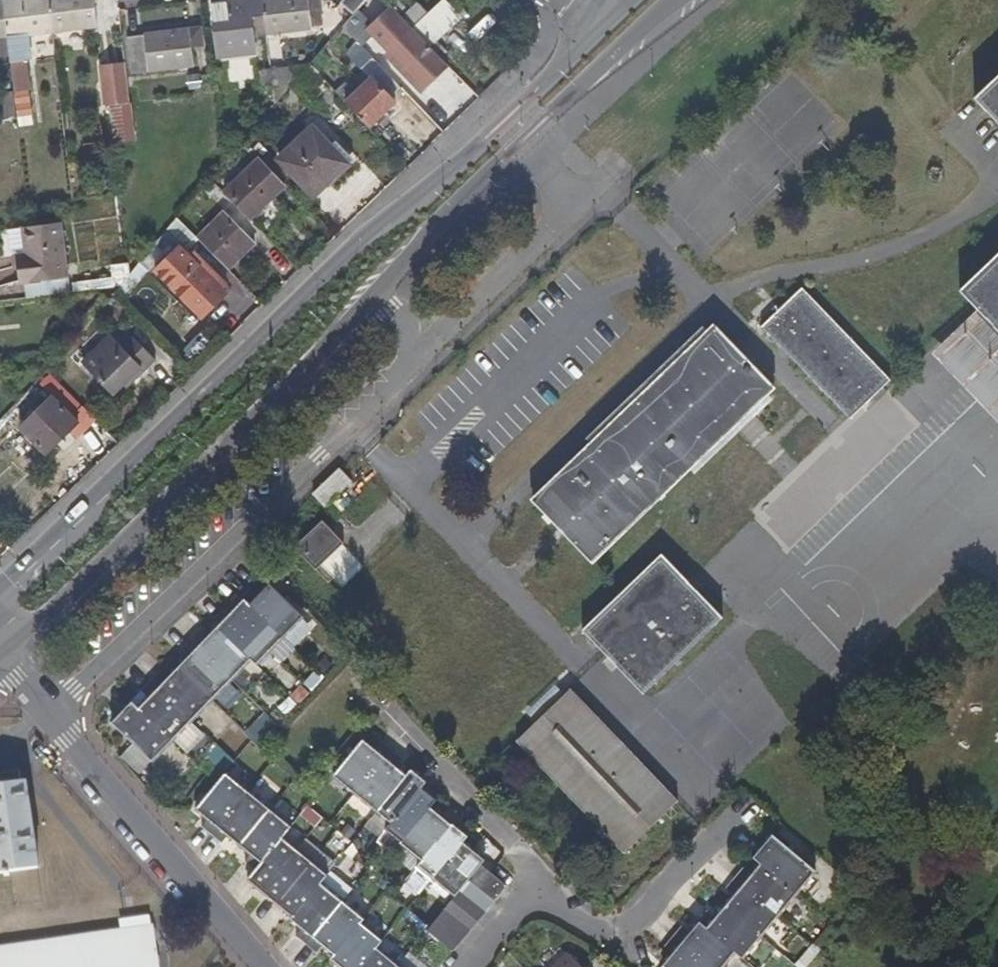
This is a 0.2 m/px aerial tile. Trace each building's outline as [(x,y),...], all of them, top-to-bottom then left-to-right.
[(6,36),(51,32),(47,0),(1,0),(6,36)] [(51,32),(99,27),(95,0),(47,0),(51,32)] [(215,23),(219,58),(257,54),(254,36),(268,34),(263,0),(242,0),(231,1),(231,3),(215,6),(218,23),(215,23)] [(268,34),(311,29),(311,25),(323,24),(320,0),(263,0),(268,34)] [(341,3),(355,14),(359,9),(367,0),(344,0),(341,3)] [(448,0),(445,0),(414,29),(441,57),(445,54),(437,44),(465,19),(448,0)] [(363,47),(374,37),(388,52),(387,53),(425,92),(451,67),(441,57),(414,29),(413,28),(392,6),(368,30),(366,28),(372,22),(359,9),(355,14),(344,27),(363,47)] [(147,34),(129,38),(133,73),(194,66),(191,47),(204,45),(201,28),(147,34)] [(346,81),(336,91),(372,129),(400,103),(398,101),(407,93),(373,57),(361,68),(372,80),(358,93),(346,81)] [(126,63),(103,65),(106,105),(110,104),(111,104),(129,103),(126,63)] [(311,65),(272,69),(275,87),(277,103),(293,85),(311,65)] [(324,79),(311,65),(293,85),(307,97),(324,79)] [(272,69),(262,70),(264,88),(275,87),(272,69)] [(974,98),(997,123),(997,75),(974,98)] [(0,92),(0,108),(2,117),(16,116),(13,90),(0,92)] [(17,100),(13,90),(16,116),(16,117),(28,115),(26,99),(17,100)] [(129,103),(111,104),(118,154),(141,151),(140,141),(138,142),(132,102),(129,103)] [(315,127),(280,160),(315,197),(350,165),(315,127)] [(251,145),(246,140),(240,146),(246,152),(251,145)] [(288,186),(262,157),(225,192),(234,201),(252,220),(288,186)] [(221,188),(214,180),(205,188),(213,196),(221,188)] [(234,201),(227,211),(258,244),(267,236),(252,220),(234,201)] [(227,211),(199,238),(231,270),(258,244),(227,211)] [(27,254),(20,255),(23,283),(32,282),(69,278),(63,222),(24,227),(27,254)] [(176,241),(166,232),(159,243),(168,250),(176,241)] [(981,268),(959,290),(969,300),(997,331),(997,252),(981,268)] [(230,293),(202,266),(176,291),(204,319),(230,293)] [(154,282),(147,274),(138,284),(146,290),(154,282)] [(802,288),(761,327),(781,348),(848,419),(890,379),(802,288)] [(922,346),(997,424),(997,331),(969,300),(922,346)] [(773,385),(715,326),(587,448),(650,504),(732,425),(747,410),(773,385)] [(122,344),(112,333),(83,361),(117,396),(127,386),(130,390),(159,362),(132,334),(122,344)] [(88,383),(78,394),(90,406),(101,394),(88,383)] [(82,424),(54,395),(21,426),(50,455),(82,424)] [(650,504),(587,448),(531,502),(555,526),(566,538),(589,562),(650,504)] [(351,482),(338,469),(311,495),(324,509),(351,482)] [(338,589),(363,566),(321,520),(296,543),(338,589)] [(722,617),(661,554),(581,630),(643,693),(722,617)] [(242,598),(243,600),(282,637),(302,617),(283,598),(269,584),(258,595),(251,589),(242,598)] [(243,600),(230,613),(269,651),(282,637),(243,600)] [(230,613),(216,627),(250,660),(256,665),(269,651),(230,613)] [(200,630),(191,640),(231,680),(250,660),(216,627),(207,637),(200,630)] [(189,657),(178,668),(211,700),(231,680),(191,640),(181,650),(189,657)] [(160,672),(151,682),(192,721),(211,700),(178,668),(167,679),(160,672)] [(149,698),(138,708),(172,741),(192,721),(151,682),(142,691),(149,698)] [(569,689),(516,740),(624,852),(677,802),(569,689)] [(289,697),(277,707),(284,716),(297,704),(289,697)] [(132,702),(111,722),(133,743),(152,761),(172,741),(138,708),(132,702)] [(374,749),(362,740),(332,775),(354,793),(390,750),(380,742),(374,749)] [(225,754),(214,743),(199,758),(209,769),(225,754)] [(401,759),(390,750),(354,793),(376,811),(406,775),(395,766),(401,759)] [(411,769),(406,775),(376,811),(391,823),(421,787),(426,781),(411,769)] [(226,772),(216,784),(196,808),(208,818),(202,826),(212,834),(248,791),(226,772)] [(0,788),(0,872),(41,866),(29,784),(0,788)] [(436,799),(421,787),(391,823),(386,829),(401,841),(430,807),(436,799)] [(269,808),(248,791),(212,834),(222,843),(228,835),(240,845),(269,808)] [(442,816),(430,807),(401,841),(400,843),(415,856),(421,861),(452,824),(457,818),(447,809),(442,816)] [(291,826),(269,808),(240,845),(251,854),(245,861),(256,869),(282,837),(291,826)] [(391,823),(376,811),(364,826),(379,839),(386,829),(391,823)] [(467,835),(452,824),(421,861),(418,866),(433,877),(467,835)] [(386,829),(379,839),(377,841),(392,853),(393,851),(400,843),(401,841),(386,829)] [(468,834),(467,835),(433,877),(455,896),(459,890),(469,879),(481,864),(484,860),(473,850),(479,843),(468,834)] [(753,856),(760,862),(796,892),(815,870),(792,852),(771,834),(753,856)] [(297,849),(282,837),(256,869),(248,879),(263,892),(297,849)] [(356,837),(352,841),(356,850),(361,845),(356,837)] [(400,843),(393,851),(409,863),(415,856),(400,843)] [(312,862),(297,849),(263,892),(278,904),(312,862)] [(327,874),(312,862),(278,904),(293,916),(320,882),(327,874)] [(743,867),(734,878),(778,914),(796,892),(760,862),(750,874),(743,867)] [(490,872),(481,864),(469,879),(478,887),(490,872)] [(507,886),(490,872),(478,887),(494,901),(507,886)] [(733,895),(724,906),(760,936),(778,914),(734,878),(726,888),(733,895)] [(469,879),(459,890),(486,911),(494,901),(478,887),(469,879)] [(342,900),(320,882),(293,916),(291,919),(302,928),(296,935),(307,944),(342,900)] [(455,896),(452,900),(478,921),(486,911),(459,890),(455,896)] [(396,891),(392,897),(405,907),(409,901),(396,891)] [(364,918),(342,900),(307,944),(317,953),(323,946),(334,955),(361,922),(364,918)] [(452,900),(443,910),(470,931),(478,921),(452,900)] [(707,911),(698,921),(734,951),(741,958),(760,936),(724,906),(714,917),(707,911)] [(443,910),(436,920),(462,941),(470,931),(443,910)] [(154,914),(123,919),(124,929),(155,924),(154,914)] [(429,927),(427,930),(453,951),(462,941),(436,920),(429,927)] [(673,936),(709,966),(721,966),(734,951),(698,921),(689,932),(682,927),(673,936)] [(361,922),(334,955),(331,958),(341,966),(360,966),(376,947),(382,940),(361,922)] [(839,928),(831,922),(825,930),(832,936),(839,928)] [(155,924),(124,929),(0,948),(0,966),(162,966),(155,924)] [(832,936),(825,930),(813,944),(819,949),(832,936)] [(672,953),(662,965),(665,966),(709,966),(673,936),(664,946),(672,953)] [(813,944),(794,965),(797,966),(803,966),(815,954),(819,949),(813,944)] [(376,947),(360,966),(396,966),(398,964),(376,947)] [(567,953),(554,966),(581,966),(567,953)]
